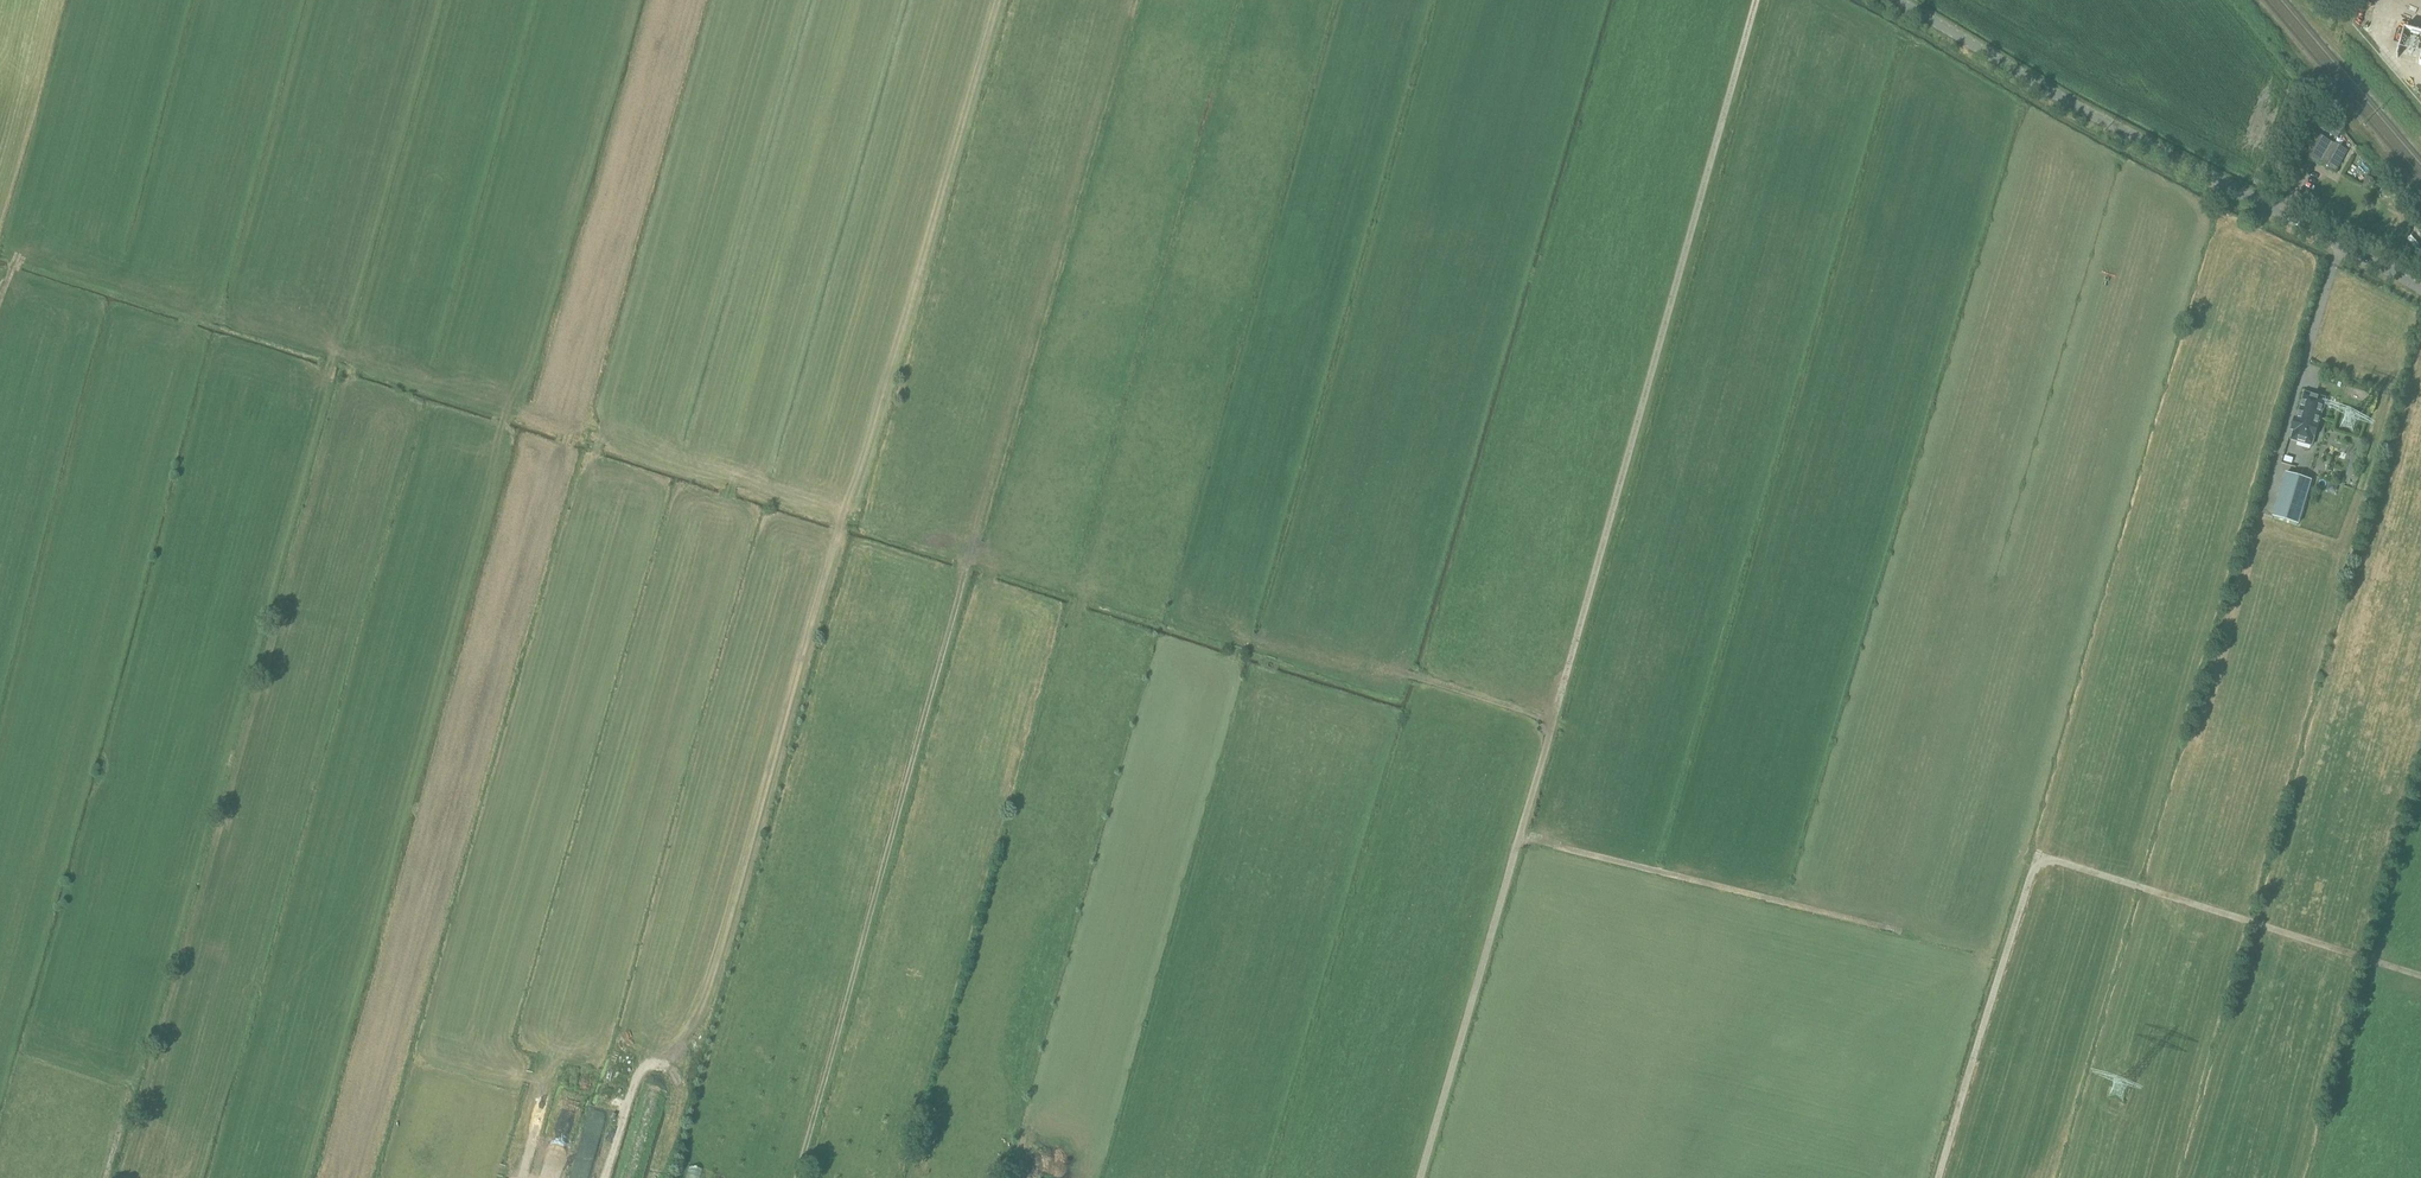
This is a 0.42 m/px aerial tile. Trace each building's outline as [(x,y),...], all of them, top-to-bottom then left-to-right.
[(2347,151),(2315,134),(2303,154),(2336,172),(2347,151)] [(2369,177),(2363,188),(2372,193),(2378,182),(2369,177)] [(2291,430),(2293,431),(2291,440),(2311,446),(2314,437),(2317,425),(2324,399),(2304,393),(2297,419),(2295,418),(2291,430)] [(2299,524),(2312,481),(2286,473),(2273,517),(2299,524)]
